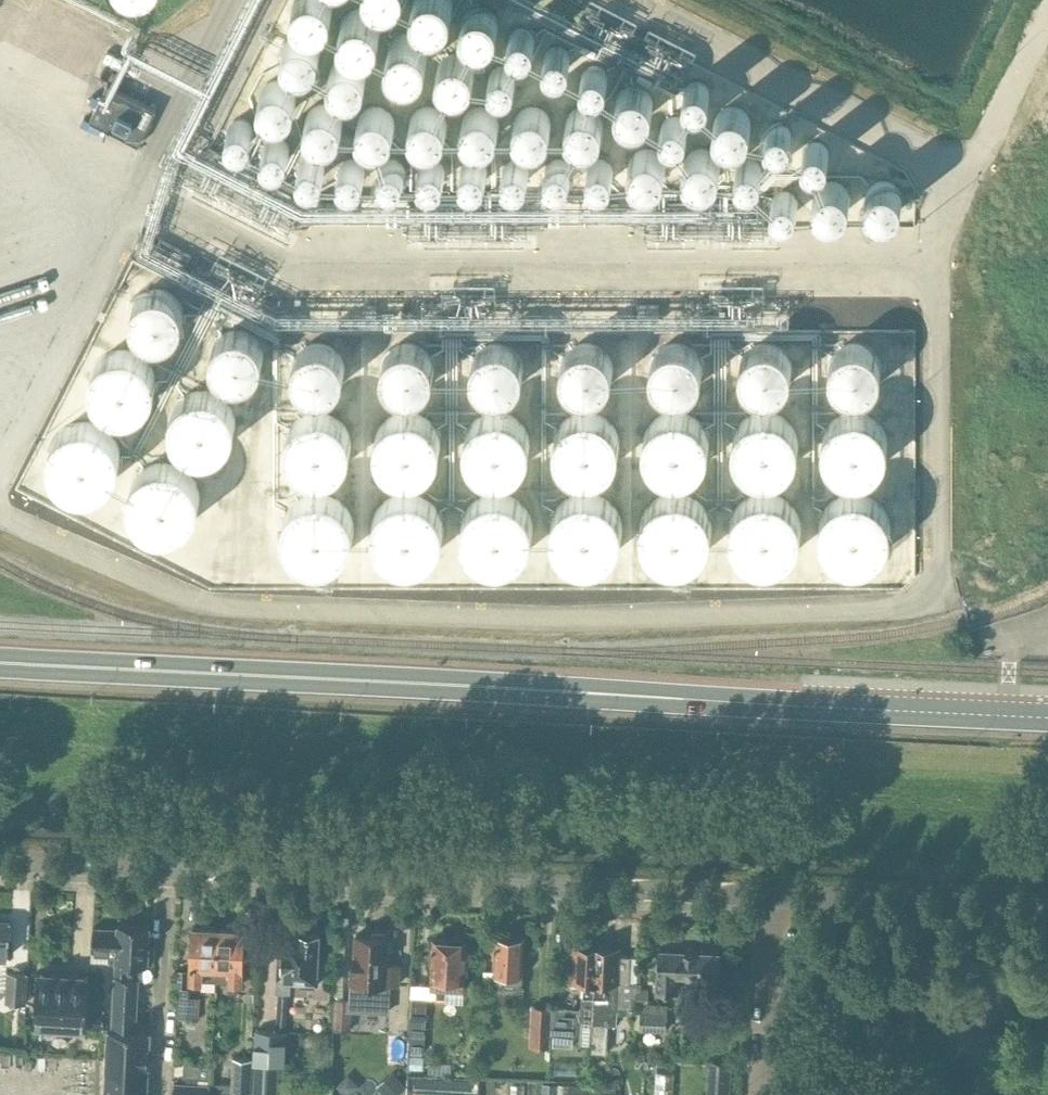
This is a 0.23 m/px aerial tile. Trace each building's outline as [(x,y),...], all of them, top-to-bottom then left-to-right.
[(330,3),(330,0),(291,0),(290,3),(291,7),(292,11),(294,14),(297,17),(300,20),(304,21),(308,22),(312,22),(316,21),(320,20),(323,17),(326,14),(328,11),(329,7),(330,3)] [(450,2),(450,0),(410,0),(410,2),(411,7),(412,10),(414,14),(417,17),(420,20),(424,21),(428,22),(432,22),(436,21),(440,19),(443,17),(446,14),(448,10),(449,6),(450,2)] [(377,32),(378,28),(378,24),(376,20),(374,16),(371,13),(368,11),(364,9),(360,8),(356,8),(352,9),(348,11),(345,13),(342,16),(340,20),(339,24),(338,28),(339,32),(340,36),(342,39),(345,42),(348,45),(352,47),(356,47),(360,47),(364,47),(368,45),(371,42),(374,39),(376,36),(377,32)] [(501,35),(502,31),(502,27),(500,23),(498,20),(495,17),(492,14),(488,12),(484,12),(480,12),(476,12),(472,14),(469,17),(466,20),(464,23),(463,27),(462,31),(463,35),(464,39),(466,43),(469,46),(472,48),(476,50),(480,51),(484,51),(488,50),(492,48),(495,46),(498,43),(500,39),(501,35)] [(536,45),(536,42),(536,39),(535,37),(534,34),(532,32),(530,31),(528,30),(525,29),(522,29),(520,30),(517,31),(515,32),(513,34),(512,37),(511,39),(511,42),(511,45),(512,47),(513,49),(515,51),(517,53),(520,54),(522,55),(525,55),(528,54),(530,53),(532,51),(534,49),(535,47),(536,45)] [(424,56),(424,52),(424,48),(423,44),(420,40),(418,37),(414,35),(411,33),(407,32),(402,33),(398,33),(395,35),(391,38),(389,41),(387,44),(385,48),(385,52),(385,56),(387,60),(389,64),(391,67),(395,69),(398,71),(403,72),(407,72),(411,71),(414,69),(418,67),(421,64),(423,60),(424,56)] [(321,58),(321,55),(321,52),(320,48),(318,45),(316,43),(313,41),(310,39),(306,38),(303,39),(300,39),(296,41),(294,43),(291,45),(290,48),(289,51),(288,55),(289,58),(290,61),(291,64),(294,67),(296,69),(300,70),(303,71),(306,71),(310,70),(313,69),(316,67),(318,64),(320,61),(321,58)] [(572,61),(572,59),(572,56),(571,53),(570,51),(568,49),(566,48),(563,47),(561,46),(558,46),(556,47),(553,48),(551,49),(549,51),(548,53),(547,56),(547,59),(547,61),(548,64),(549,66),(551,68),(553,70),(556,71),(558,71),(561,71),(563,71),(566,70),(568,68),(570,66),(571,64),(572,61)] [(477,82),(478,77),(478,74),(476,69),(474,66),(471,63),(468,60),(464,59),(460,58),(456,58),(452,59),(448,60),(445,63),(442,66),(440,69),(439,73),(438,77),(439,82),(440,85),(442,89),(445,92),(448,95),(452,96),(456,97),(460,97),(464,96),(468,95),(471,92),(474,89),(476,85),(477,82)] [(365,81),(366,78),(366,75),(364,71),(363,68),(360,66),(358,64),(354,62),(351,62),(348,62),(344,62),(341,64),(339,66),(336,68),(335,71),(334,75),(333,78),(333,81),(335,85),(336,88),(339,90),(341,92),(344,93),(348,94),(351,94),(355,93),(358,92),(360,90),(363,88),(364,85),(365,81)] [(609,81),(609,79),(609,76),(608,74),(607,71),(605,69),(603,68),(601,67),(598,66),(595,66),(593,67),(590,68),(588,69),(586,71),(585,74),(584,76),(584,79),(584,81),(585,84),(586,86),(588,88),(590,90),(593,91),(595,91),(598,91),(601,91),(603,90),(605,88),(607,86),(608,84),(609,81)] [(517,82),(517,79),(517,77),(516,74),(515,72),(513,70),(511,68),(508,67),(506,67),(503,67),(500,67),(498,68),(496,70),(494,72),(493,74),(492,77),(491,79),(492,82),(493,85),(494,87),(496,89),(498,90),(500,91),(503,92),(506,92),(508,91),(511,90),(513,89),(515,87),(516,85),(517,82)] [(294,102),(294,99),(294,96),(293,92),(291,89),(289,87),(286,85),(283,84),(279,83),(276,83),(273,84),(269,85),(267,87),(264,89),(263,92),(262,96),(261,99),(262,102),(263,106),(264,109),(267,111),(270,113),(273,115),(276,115),(279,115),(283,115),(286,113),(289,111),(291,109),(293,106),(294,102)] [(712,98),(712,96),(712,93),(711,91),(709,88),(708,86),(705,85),(703,84),(700,83),(698,83),(695,84),(693,85),(691,86),(689,88),(687,91),(687,93),(686,96),(687,98),(687,101),(689,103),(691,105),(693,107),(695,108),(698,109),(700,109),(703,108),(706,107),(708,105),(709,103),(711,101),(712,98)] [(158,111),(109,87),(92,122),(141,146),(158,111)] [(653,107),(653,104),(653,101),(652,97),(650,94),(648,92),(645,90),(642,88),(639,88),(635,88),(632,88),(629,90),(626,92),(624,94),(622,97),(621,100),(621,104),(621,107),(622,110),(624,113),(626,116),(629,118),(632,119),(635,120),(639,120),(642,119),(645,118),(648,116),(650,113),(652,110),(653,107)] [(341,127),(341,124),(341,120),(340,117),(338,114),(336,111),(333,109),(330,108),(327,107),(323,107),(320,108),(317,109),(314,111),(312,114),(310,117),(309,120),(309,124),(309,127),(310,130),(312,133),(314,136),(317,138),(320,139),(323,140),(327,140),(330,139),(333,138),(336,136),(338,133),(340,130),(341,127)] [(603,128),(603,125),(603,121),(602,118),(600,115),(598,113),(595,111),(592,109),(589,108),(585,109),(582,109),(579,111),(576,113),(574,115),(572,118),(571,121),(570,125),(571,128),(572,131),(574,134),(576,137),(579,139),(582,140),(585,141),(589,141),(592,140),(595,139),(598,137),(600,134),(602,131),(603,128)] [(445,129),(445,126),(445,122),(444,119),(442,116),(440,114),(437,112),(434,110),(431,109),(427,109),(424,110),(421,112),(418,114),(416,116),(414,119),(413,122),(413,126),(413,129),(414,132),(416,135),(418,138),(421,140),(424,141),(427,142),(431,142),(434,141),(437,140),(440,138),(442,135),(444,132),(445,129)] [(550,128),(550,125),(550,122),(549,118),(547,115),(545,113),(542,111),(539,109),(536,109),(532,109),(529,109),(526,111),(523,113),(521,115),(519,118),(518,121),(518,125),(518,128),(519,131),(521,134),(523,137),(526,139),(529,140),(532,141),(536,141),(539,140),(542,139),(545,137),(547,134),(549,131),(550,128)] [(752,129),(752,125),(752,122),(751,119),(749,116),(747,113),(744,111),(741,110),(737,109),(734,109),(731,110),(728,111),(725,113),(722,116),(721,119),(720,122),(719,125),(720,129),(721,132),(722,135),(725,138),(728,140),(731,141),(734,142),(737,142),(741,141),(744,140),(747,138),(749,135),(751,132),(752,129)] [(393,130),(393,126),(393,123),(391,120),(390,117),(387,114),(385,112),(382,111),(378,110),(375,110),(372,111),(368,112),(366,114),(363,117),(362,120),(361,123),(360,126),(361,130),(362,133),(363,136),(366,139),(368,141),(372,142),(375,143),(378,143),(382,142),(385,141),(387,139),(390,136),(391,133),(393,130)] [(497,130),(497,126),(497,123),(496,120),(494,117),(492,114),(489,112),(486,111),(483,110),(479,110),(476,111),(473,112),(470,114),(468,117),(466,120),(465,123),(465,126),(465,130),(466,133),(468,136),(470,139),(473,141),(476,142),(479,143),(483,143),(486,142),(489,141),(492,139),(494,136),(496,133),(497,130)] [(689,134),(689,131),(689,129),(688,126),(687,124),(685,122),(683,120),(681,119),(678,118),(675,118),(673,119),(670,120),(668,122),(666,124),(665,126),(664,128),(664,131),(664,134),(665,136),(666,139),(668,141),(670,142),(673,143),(675,144),(678,144),(681,143),(683,142),(685,140),(687,139),(688,136),(689,134)] [(253,136),(253,133),(253,131),(252,128),(251,126),(249,124),(247,122),(244,121),(242,121),(239,121),(236,121),(234,122),(232,124),(230,126),(229,128),(228,131),(228,133),(228,136),(229,138),(230,141),(232,143),(234,144),(236,145),(239,146),(242,146),(244,145),(247,144),(249,143),(251,141),(252,138),(253,136)] [(794,138),(794,135),(794,133),(793,130),(791,128),(790,126),(788,124),(785,123),(782,122),(780,122),(777,123),(775,124),(773,126),(771,128),(770,130),(769,133),(768,135),(769,138),(769,140),(771,143),(773,145),(775,146),(777,147),(780,148),(782,148),(785,147),(788,146),(790,145),(792,143),(793,140),(794,138)] [(290,155),(290,152),(290,150),(289,147),(287,145),(286,143),(283,141),(281,140),(278,140),(276,140),(273,140),(271,141),(269,143),(267,145),(265,147),(265,150),(264,152),(265,155),(265,157),(267,160),(269,162),(271,163),(273,164),(276,165),(278,165),(281,164),(284,163),(286,162),(288,160),(289,157),(290,155)] [(832,158),(832,156),(832,153),(831,150),(829,148),(828,146),(825,145),(823,144),(820,143),(818,143),(815,144),(813,145),(811,146),(809,148),(807,151),(807,153),(806,156),(807,158),(807,161),(809,163),(811,165),(813,167),(815,168),(818,168),(820,168),(823,168),(826,167),(828,165),(830,163),(831,161),(832,158)] [(665,171),(665,168),(665,165),(664,161),(662,158),(660,156),(657,154),(654,152),(651,152),(647,152),(644,152),(641,154),(638,156),(636,158),(634,161),(633,165),(633,168),(633,171),(634,175),(636,178),(638,180),(641,182),(644,184),(647,184),(651,184),(654,184),(657,182),(660,180),(662,178),(664,175),(665,171)] [(720,173),(721,169),(721,166),(719,163),(717,160),(715,157),(712,155),(709,154),(706,153),(702,153),(699,154),(696,155),(693,157),(691,160),(689,163),(688,166),(688,169),(688,173),(689,176),(691,179),(693,181),(696,183),(699,185),(703,185),(706,185),(709,185),(712,183),(715,181),(717,179),(719,176),(720,173)] [(325,173),(326,171),(326,168),(325,165),(323,163),(321,161),(319,160),(317,158),(314,158),(312,158),(309,158),(307,160),(304,161),(303,163),(301,165),(300,168),(300,171),(300,173),(301,176),(303,178),(304,180),(307,182),(309,183),(312,183),(314,183),(317,183),(319,182),(321,180),(323,178),(325,176),(325,173)] [(365,175),(365,173),(365,170),(364,167),(363,165),(361,163),(359,162),(357,161),(354,160),(351,160),(349,161),(346,162),(344,163),(342,165),(341,168),(340,170),(340,173),(340,175),(341,178),(342,180),(344,182),(346,184),(349,185),(351,185),(354,185),(357,185),(359,184),(361,182),(363,180),(364,178),(365,175)] [(406,176),(406,173),(406,171),(405,168),(404,166),(402,164),(400,162),(397,161),(395,160),(392,160),(389,161),(387,162),(385,164),(383,166),(382,168),(381,170),(381,173),(381,176),(382,178),(383,181),(385,183),(387,184),(389,185),(392,186),(395,186),(397,185),(400,184),(402,183),(404,181),(405,178),(406,176)] [(447,175),(447,172),(447,170),(446,167),(445,165),(443,163),(441,161),(438,160),(436,160),(433,160),(430,160),(428,161),(426,163),(424,165),(423,167),(422,170),(422,172),(422,175),(423,178),(424,180),(426,182),(428,184),(431,185),(433,185),(436,185),(438,185),(441,184),(443,182),(445,180),(446,178),(447,175)] [(488,176),(489,173),(489,170),(488,168),(486,165),(484,163),(482,162),(480,161),(477,160),(475,160),(472,161),(470,162),(467,163),(466,165),(464,168),(463,170),(463,173),(463,176),(464,178),(466,180),(467,182),(470,184),(472,185),(475,186),(477,186),(480,185),(482,184),(484,182),(486,180),(488,178),(488,176)] [(531,175),(531,172),(531,170),(530,167),(529,165),(527,163),(525,161),(522,160),(520,160),(517,160),(514,160),(512,161),(510,163),(508,165),(507,167),(506,170),(505,172),(506,175),(507,178),(508,180),(510,182),(512,184),(514,185),(517,185),(520,185),(522,185),(525,184),(527,182),(529,180),(530,178),(531,175)] [(614,175),(614,172),(614,170),(613,167),(612,165),(610,163),(608,161),(605,160),(603,160),(600,160),(598,160),(595,161),(593,163),(591,165),(590,167),(589,170),(589,172),(589,175),(590,178),(591,180),(593,182),(595,184),(598,185),(600,185),(603,185),(605,185),(608,184),(610,182),(612,180),(613,178),(614,175)] [(572,176),(573,174),(573,171),(572,169),(570,166),(568,164),(566,163),(564,162),(561,161),(559,161),(556,162),(553,163),(551,164),(550,166),(548,169),(547,171),(547,174),(547,176),(548,179),(550,181),(551,183),(553,185),(556,186),(559,186),(561,186),(564,186),(566,185),(568,183),(570,181),(572,179),(572,176)] [(764,176),(764,174),(764,171),(763,168),(762,166),(760,164),(758,163),(756,161),(753,161),(750,161),(748,161),(745,163),(743,164),(741,166),(740,168),(739,171),(739,174),(739,176),(740,179),(741,181),(743,183),(745,185),(748,186),(750,186),(753,186),(756,186),(758,185),(760,183),(762,181),(763,179),(764,176)] [(903,203),(903,199),(903,196),(901,193),(900,190),(898,187),(895,185),(892,184),(888,183),(885,183),(882,184),(878,185),(876,187),(873,190),(872,193),(871,196),(870,199),(871,203),(872,206),(873,209),(876,212),(878,214),(882,215),(885,216),(888,216),(892,215),(895,214),(897,212),(900,209),(902,206),(903,203)] [(849,203),(850,200),(850,197),(848,193),(847,190),(844,188),(842,186),(838,184),(835,184),(832,184),(828,184),(825,186),(822,188),(820,190),(819,193),(817,197),(817,200),(817,203),(819,207),(820,210),(823,212),(825,214),(828,215),(832,216),(835,216),(838,215),(842,214),(844,212),(847,210),(848,207),(849,203)] [(800,208),(800,205),(800,203),(799,200),(797,198),(796,196),(794,194),(791,193),(788,193),(786,193),(783,193),(781,194),(779,196),(777,198),(775,200),(775,203),(774,205),(775,208),(776,210),(777,213),(779,215),(781,216),(783,217),(786,218),(788,218),(791,217),(794,216),(796,215),(798,213),(799,210),(800,208)] [(153,290),(143,293),(135,298),(129,306),(126,316),(126,324),(130,334),(138,342),(150,348),(157,348),(165,346),(176,338),(181,330),(183,319),(181,309),(179,303),(172,296),(163,291),(153,290)] [(235,328),(224,330),(216,336),(210,344),(207,354),(207,363),(211,373),(219,382),(232,387),(239,387),(247,385),(258,377),(264,369),(266,357),(264,347),(261,342),(254,334),(245,329),(235,328)] [(314,341),(304,344),(296,349),(290,357),(288,366),(288,374),(291,383),(299,392),(311,397),(325,396),(336,388),(341,379),(343,369),(341,359),(339,354),(332,347),(323,342),(314,341)] [(495,341),(485,344),(477,350),(472,358),(469,367),(470,375),(474,384),(482,391),(494,395),(500,395),(505,394),(516,387),(521,380),(524,370),(522,360),(520,355),(514,348),(505,343),(495,341)] [(383,379),(388,387),(398,393),(409,394),(420,391),(428,384),(432,374),(432,363),(429,354),(422,348),(414,344),(405,343),(396,345),(388,350),(383,359),(381,369),(383,379)] [(590,395),(595,393),(600,391),(605,387),(608,383),(610,378),(612,372),(612,367),(611,360),(609,356),(606,352),(601,347),(596,345),(591,343),(586,343),(582,343),(577,344),(573,346),(569,349),(566,352),(563,356),(561,360),(560,365),(560,369),(560,373),(562,378),(564,382),(567,387),(571,390),(575,392),(579,394),(585,395),(590,395)] [(679,395),(685,393),(689,391),(694,387),(698,383),(700,378),(701,372),(702,367),(700,360),(698,356),(695,352),(691,347),(686,345),(681,343),(676,343),(671,343),(667,344),(663,346),(659,349),(656,352),(653,356),(651,360),(650,365),(649,369),(650,373),(651,378),(653,382),(657,387),(660,390),(665,392),(669,394),(675,395),(679,395)] [(770,395),(776,393),(780,391),(785,387),(789,383),(791,378),(792,372),(793,367),(791,360),(789,356),(786,352),(782,347),(777,344),(772,343),(767,343),(762,343),(758,344),(754,346),(750,349),(747,352),(744,356),(742,360),(741,365),(740,369),(741,373),(742,378),(744,382),(747,387),(751,390),(756,392),(760,394),(766,395),(770,395)] [(858,395),(864,393),(868,391),(873,387),(877,383),(879,378),(880,372),(881,367),(879,360),(877,356),(874,352),(870,347),(865,344),(860,343),(855,343),(851,343),(846,344),(842,346),(838,349),(835,352),(832,356),(830,360),(829,365),(829,369),(829,373),(830,378),(832,382),(836,386),(839,390),(844,392),(848,394),(854,395),(858,395)] [(121,352),(109,354),(100,361),(93,370),(89,381),(90,393),(94,403),(102,412),(113,417),(124,418),(136,416),(145,409),(152,400),(156,389),(155,377),(150,367),(142,358),(132,353),(121,352)] [(197,389),(185,392),(175,399),(168,408),(164,420),(165,431),(169,442),(179,452),(189,457),(202,461),(216,455),(225,447),(232,437),(234,424),(232,412),(229,405),(220,396),(209,391),(197,389)] [(405,410),(393,413),(383,420),(376,429),(372,441),(373,451),(377,462),(386,472),(397,477),(406,480),(422,475),(432,467),(438,457),(440,444),(438,433),(435,426),(427,417),(416,412),(405,410)] [(564,420),(559,424),(556,430),(554,436),(553,442),(553,448),(554,455),(557,461),(560,466),(565,470),(570,474),(576,476),(582,478),(589,478),(595,477),(601,475),(607,471),(611,467),(615,462),(618,456),(620,450),(620,444),(619,437),(617,431),(614,426),(610,421),(605,417),(600,414),(594,412),(587,411),(581,411),(575,413),(569,416),(564,420)] [(652,421),(649,425),(645,432),(643,438),(642,444),(643,452),(646,460),(649,465),(654,470),(659,474),(666,477),(673,478),(680,478),(686,477),(693,474),(698,470),(703,465),(706,460),(708,454),(709,447),(709,440),(708,434),(705,428),(701,423),(698,420),(693,416),(687,413),(681,411),(675,411),(669,412),(662,414),(658,417),(652,421)] [(742,421),(739,425),(735,432),(733,438),(732,445),(733,452),(736,460),(739,465),(744,471),(750,474),(756,477),(763,479),(770,479),(776,477),(783,474),(788,471),(793,466),(796,460),(798,454),(800,448),(799,440),(798,435),(795,429),(791,423),(788,420),(783,416),(777,413),(771,412),(765,411),(759,412),(753,414),(748,417),(742,421)] [(832,421),(828,425),(824,432),(823,438),(822,444),(822,452),(825,460),(828,465),(833,470),(839,474),(846,477),(853,478),(860,478),(866,477),(873,474),(877,470),(882,465),(885,460),(888,454),(889,447),(889,440),(887,434),(885,428),(881,423),(878,419),(872,416),(866,412),(860,411),(854,411),(848,412),(842,414),(837,416),(832,421)] [(315,412),(304,414),(295,420),(288,429),(285,440),(285,450),(289,460),(298,470),(309,475),(319,476),(331,473),(340,465),(346,456),(349,443),(346,432),(343,426),(336,418),(326,413),(315,412)] [(481,475),(492,478),(506,478),(519,471),(528,460),(531,446),(528,432),(521,421),(510,414),(497,412),(484,415),(473,422),(466,433),(464,445),(466,457),(472,467),(481,475)] [(78,432),(66,435),(56,441),(49,451),(46,462),(47,474),(51,485),(60,493),(70,498),(82,500),(93,497),(103,491),(110,481),(114,470),(113,458),(108,447),(100,439),(90,433),(78,432)] [(156,462),(143,465),(132,472),(124,483),(120,496),(120,509),(126,522),(135,532),(147,538),(160,539),(173,536),(185,529),(193,518),(197,506),(196,492),(191,480),(182,470),(170,464),(156,462)] [(405,493),(392,496),(382,503),(374,514),(370,526),(370,537),(375,550),(385,561),(395,565),(410,566),(426,562),(435,555),(442,544),(444,530),(442,517),(438,510),(430,501),(418,495),(405,493)] [(461,541),(464,547),(468,553),(473,558),(479,562),(486,565),(494,567),(501,567),(506,565),(513,563),(520,557),(524,554),(529,548),(531,541),(533,533),(533,527),(531,518),(529,513),(525,507),(520,501),(513,497),(507,495),(499,493),(492,493),(485,495),(479,498),(473,501),(468,507),(464,512),(461,520),(460,526),(460,534),(461,541)] [(641,540),(644,547),(648,553),(653,558),(659,562),(666,564),(674,566),(680,566),(686,565),(693,562),(700,557),(704,553),(708,547),(711,541),(713,533),(713,526),(711,518),(709,512),(705,507),(700,501),(693,497),(687,494),(679,493),(672,493),(665,495),(659,497),(653,501),(648,507),(644,512),(641,519),(640,525),(640,533),(641,540)] [(820,541),(823,547),(827,553),(832,558),(838,562),(845,564),(853,566),(860,566),(865,565),(872,562),(879,557),(883,553),(888,547),(890,541),(892,533),(892,526),(890,518),(888,512),(884,507),(879,501),(872,497),(866,494),(858,493),(851,493),(844,495),(838,498),(832,501),(827,507),(823,512),(820,519),(819,525),(819,533),(820,541)] [(315,494),(303,496),(294,503),(287,512),(283,523),(284,533),(288,544),(297,554),(308,559),(322,561),(332,556),(341,549),(347,539),(350,527),(348,515),(344,509),(337,500),(326,495),(315,494)] [(551,541),(554,548),(558,553),(563,559),(569,562),(575,565),(582,567),(590,567),(597,565),(603,562),(609,558),(614,553),(618,547),(621,540),(622,533),(622,526),(621,519),(618,513),(614,507),(609,502),(603,498),(596,495),(589,494),(582,494),(575,495),(568,498),(562,502),(557,507),(553,513),(551,520),(549,527),(549,534),(551,541)] [(730,541),(733,548),(737,553),(742,558),(748,563),(754,565),(763,567),(769,567),(775,566),(782,563),(789,558),(793,554),(797,548),(800,541),(802,534),(802,527),(800,519),(798,513),(794,508),(788,502),(782,498),(775,495),(768,494),(761,494),(754,495),(748,498),(742,502),(737,507),(733,513),(730,520),(729,526),(729,534),(730,541)] [(9,956),(11,920),(0,919),(0,955),(9,956)] [(92,950),(92,960),(109,960),(109,962),(117,962),(114,1029),(136,1030),(139,976),(129,976),(130,963),(153,964),(154,945),(150,945),(151,924),(117,923),(117,926),(93,925),(92,950)] [(215,981),(218,927),(192,925),(189,979),(215,981)] [(218,927),(215,981),(241,982),(244,928),(218,927)] [(278,955),(277,982),(279,982),(289,982),(289,977),(301,978),(300,985),(316,985),(317,976),(320,976),(320,956),(317,956),(319,933),(317,933),(317,932),(307,931),(307,932),(287,931),(286,945),(284,945),(283,955),(278,955)] [(351,995),(350,999),(351,999),(351,1009),(365,1010),(388,1011),(389,983),(399,983),(400,964),(387,963),(389,936),(364,934),(356,934),(355,967),(352,967),(351,995)] [(523,973),(525,937),(496,936),(494,972),(503,972),(502,985),(521,986),(522,973),(523,973)] [(467,939),(433,938),(431,985),(436,985),(435,997),(446,997),(447,986),(464,987),(467,939)] [(597,946),(574,945),(572,980),(584,980),(583,1007),(553,1006),(551,1035),(580,1036),(579,1044),(590,1044),(591,1037),(592,1037),(597,946)] [(604,1022),(606,981),(618,982),(620,947),(597,946),(592,1037),(608,1037),(608,1023),(604,1022)] [(658,949),(656,992),(672,992),(673,975),(720,977),(721,952),(658,949)] [(7,1002),(26,1003),(28,972),(9,971),(7,1002)] [(106,1008),(103,1008),(89,1008),(91,974),(39,971),(36,1025),(105,1028),(106,1008)] [(277,982),(276,992),(278,992),(288,992),(290,992),(291,982),(289,982),(288,982),(279,982),(277,982)] [(636,1006),(637,983),(617,982),(616,1005),(636,1006)] [(426,996),(413,995),(411,1035),(425,1035),(426,996)] [(179,996),(178,1018),(197,1018),(198,997),(179,996)] [(335,999),(333,1029),(350,1030),(351,1009),(351,999),(350,999),(335,999)] [(640,1028),(666,1029),(667,1005),(652,1004),(652,1012),(641,1011),(640,1028)] [(534,1005),(533,1044),(548,1045),(550,1006),(534,1005)] [(106,1094),(148,1094),(151,1030),(136,1030),(114,1029),(109,1028),(106,1094)] [(286,1031),(277,1030),(256,1029),(253,1094),(276,1094),(277,1088),(278,1063),(285,1064),(286,1031)] [(233,1084),(232,1092),(251,1093),(253,1057),(234,1056),(234,1065),(233,1084)] [(212,1084),(213,1066),(184,1064),(183,1078),(186,1078),(186,1083),(175,1082),(175,1094),(211,1094),(212,1084)] [(380,1085),(388,1094),(396,1094),(406,1087),(394,1073),(380,1085)] [(338,1085),(348,1094),(349,1094),(359,1085),(348,1074),(338,1085)] [(215,1084),(215,1092),(232,1092),(233,1084),(215,1084)]
